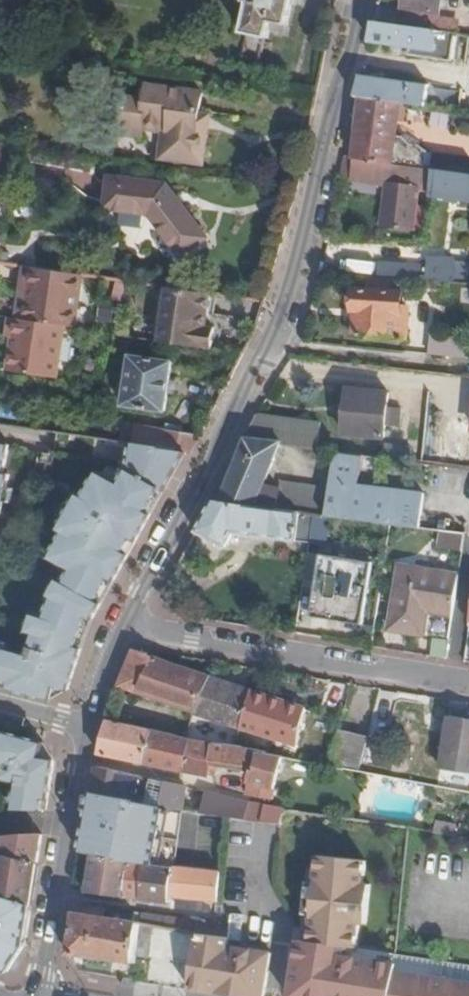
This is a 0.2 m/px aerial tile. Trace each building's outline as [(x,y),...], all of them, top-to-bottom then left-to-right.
[(245,1),(250,2),(244,31),(268,35),(272,20),(286,23),(292,0),(245,0),(245,1)] [(403,26),(439,31),(444,0),(407,0),(403,26)] [(439,31),(403,26),(374,21),(369,39),(413,46),(412,53),(451,60),(455,34),(439,31)] [(357,95),(361,96),(402,102),(427,106),(430,87),(361,76),(357,95)] [(144,99),(129,97),(124,134),(142,136),(143,128),(163,131),(160,157),(202,163),(209,116),(198,114),(201,92),(149,85),(148,92),(145,91),(144,99)] [(361,96),(352,159),(424,169),(426,155),(418,147),(407,146),(402,139),(397,138),(402,102),(361,96)] [(416,187),(431,189),(434,170),(424,169),(352,159),(346,158),(341,176),(387,183),(380,226),(410,230),(410,227),(413,207),(416,187)] [(434,170),(431,189),(430,196),(468,200),(468,175),(434,170)] [(166,184),(110,176),(105,207),(149,213),(180,255),(205,237),(166,184)] [(413,207),(410,227),(425,229),(428,209),(413,207)] [(0,249),(0,262),(24,266),(32,267),(34,255),(0,249)] [(378,261),(377,276),(426,280),(428,265),(378,261)] [(24,266),(21,287),(28,288),(24,317),(64,323),(75,324),(82,274),(32,267),(24,266)] [(28,288),(21,287),(16,316),(24,317),(28,288)] [(166,287),(160,342),(210,349),(213,327),(205,325),(209,293),(166,287)] [(401,292),(354,288),(351,311),(356,311),(354,333),(407,338),(411,307),(400,306),(401,292)] [(57,377),(64,323),(24,317),(16,316),(10,315),(7,337),(13,338),(9,370),(57,377)] [(432,338),(430,355),(463,359),(466,341),(432,338)] [(171,363),(132,357),(125,403),(165,409),(171,363)] [(389,393),(349,389),(343,433),(383,438),(385,425),(400,427),(403,408),(387,406),(389,393)] [(280,442),(316,447),(321,422),(258,413),(245,437),(280,442)] [(163,431),(161,448),(185,452),(191,452),(200,436),(163,431)] [(245,437),(220,501),(315,514),(326,515),(330,488),(283,483),(282,488),(264,481),(280,442),(245,437)] [(4,512),(12,474),(6,473),(13,445),(0,442),(0,512),(4,512)] [(95,616),(131,549),(135,541),(142,528),(185,452),(161,448),(131,443),(127,471),(119,484),(99,473),(85,498),(80,495),(60,530),(66,533),(52,558),(72,570),(65,583),(58,580),(50,595),(57,599),(48,621),(33,615),(27,631),(34,634),(26,656),(0,648),(0,684),(49,697),(68,688),(75,669),(78,660),(81,651),(90,629),(95,616)] [(392,524),(421,528),(425,495),(360,487),(364,456),(336,453),(326,515),(355,519),(392,524)] [(212,500),(195,532),(224,546),(232,530),(260,536),(311,542),(315,514),(220,501),(212,500)] [(439,550),(465,550),(464,533),(439,533),(439,550)] [(370,563),(321,556),(312,612),(361,619),(370,563)] [(453,616),(460,575),(400,566),(389,628),(423,633),(427,612),(453,616)] [(361,619),(312,612),(311,617),(360,624),(361,619)] [(133,648),(118,685),(139,692),(149,668),(154,657),(154,656),(133,648)] [(172,674),(175,664),(154,657),(149,668),(172,674)] [(210,675),(175,664),(172,674),(149,668),(139,692),(193,710),(210,675)] [(210,675),(193,710),(240,726),(251,692),(251,689),(210,675)] [(289,743),(293,743),(304,709),(251,692),(240,726),(289,743)] [(450,716),(447,733),(442,761),(457,766),(468,770),(468,719),(450,716)] [(97,753),(143,762),(151,730),(106,720),(97,753)] [(192,739),(151,730),(143,762),(186,771),(192,739)] [(338,730),(330,758),(359,764),(366,739),(338,730)] [(6,761),(3,776),(19,778),(15,808),(46,808),(54,760),(43,743),(4,733),(3,736),(0,736),(0,760),(6,761)] [(282,757),(192,739),(186,771),(208,777),(209,774),(215,775),(218,766),(251,772),(246,793),(271,797),(282,757)] [(456,770),(468,773),(468,770),(457,766),(442,761),(441,768),(456,770)] [(90,793),(132,799),(138,776),(95,765),(90,793)] [(145,802),(151,778),(138,776),(132,799),(145,802)] [(161,804),(166,782),(156,780),(151,803),(161,804)] [(186,787),(166,782),(161,804),(181,808),(186,787)] [(202,811),(217,814),(226,815),(228,816),(232,798),(206,792),(202,811)] [(77,851),(91,853),(129,858),(134,859),(139,835),(191,843),(192,837),(198,810),(181,808),(161,804),(151,803),(145,802),(132,799),(90,793),(77,851)] [(243,818),(246,801),(232,798),(228,816),(243,818)] [(267,806),(246,801),(243,818),(263,821),(267,806)] [(263,821),(280,824),(283,809),(267,806),(263,821)] [(198,810),(192,837),(211,841),(217,814),(202,811),(198,810)] [(456,825),(435,822),(433,832),(454,835),(456,825)] [(13,837),(8,857),(13,858),(38,863),(43,834),(13,837)] [(3,838),(0,850),(0,856),(8,857),(13,837),(3,838)] [(123,895),(129,858),(91,853),(85,889),(123,895)] [(314,915),(312,927),(318,928),(317,942),(311,942),(300,939),(299,946),(336,948),(339,947),(345,949),(358,950),(360,923),(367,924),(370,885),(364,884),(366,861),(319,856),(317,883),(309,882),(306,914),(314,915)] [(32,905),(38,863),(13,858),(6,898),(30,905),(32,905)] [(141,898),(146,861),(134,859),(129,858),(123,895),(141,898)] [(170,897),(174,865),(146,861),(141,898),(169,902),(170,897)] [(170,897),(216,902),(221,871),(174,865),(170,897)] [(6,972),(30,905),(6,898),(0,896),(0,971),(6,972)] [(67,955),(133,964),(135,954),(139,923),(140,921),(102,915),(103,905),(75,901),(67,955)] [(235,911),(231,937),(243,940),(244,930),(247,912),(235,911)] [(165,927),(193,931),(195,919),(167,915),(165,927)] [(200,932),(227,936),(228,925),(195,919),(193,931),(198,932),(200,932)] [(193,931),(165,927),(139,923),(135,954),(192,962),(198,932),(193,931)] [(231,937),(227,936),(200,932),(190,989),(234,995),(258,995),(266,959),(258,957),(259,950),(230,944),(231,937)] [(394,969),(396,962),(345,953),(345,949),(339,947),(336,948),(299,946),(290,995),(468,995),(468,982),(394,969)] [(345,949),(345,953),(396,962),(394,969),(468,982),(468,965),(447,962),(395,954),(358,950),(345,949)] [(258,957),(266,959),(268,951),(259,950),(258,957)] [(258,995),(266,995),(268,986),(273,953),(268,951),(266,959),(258,995)]
